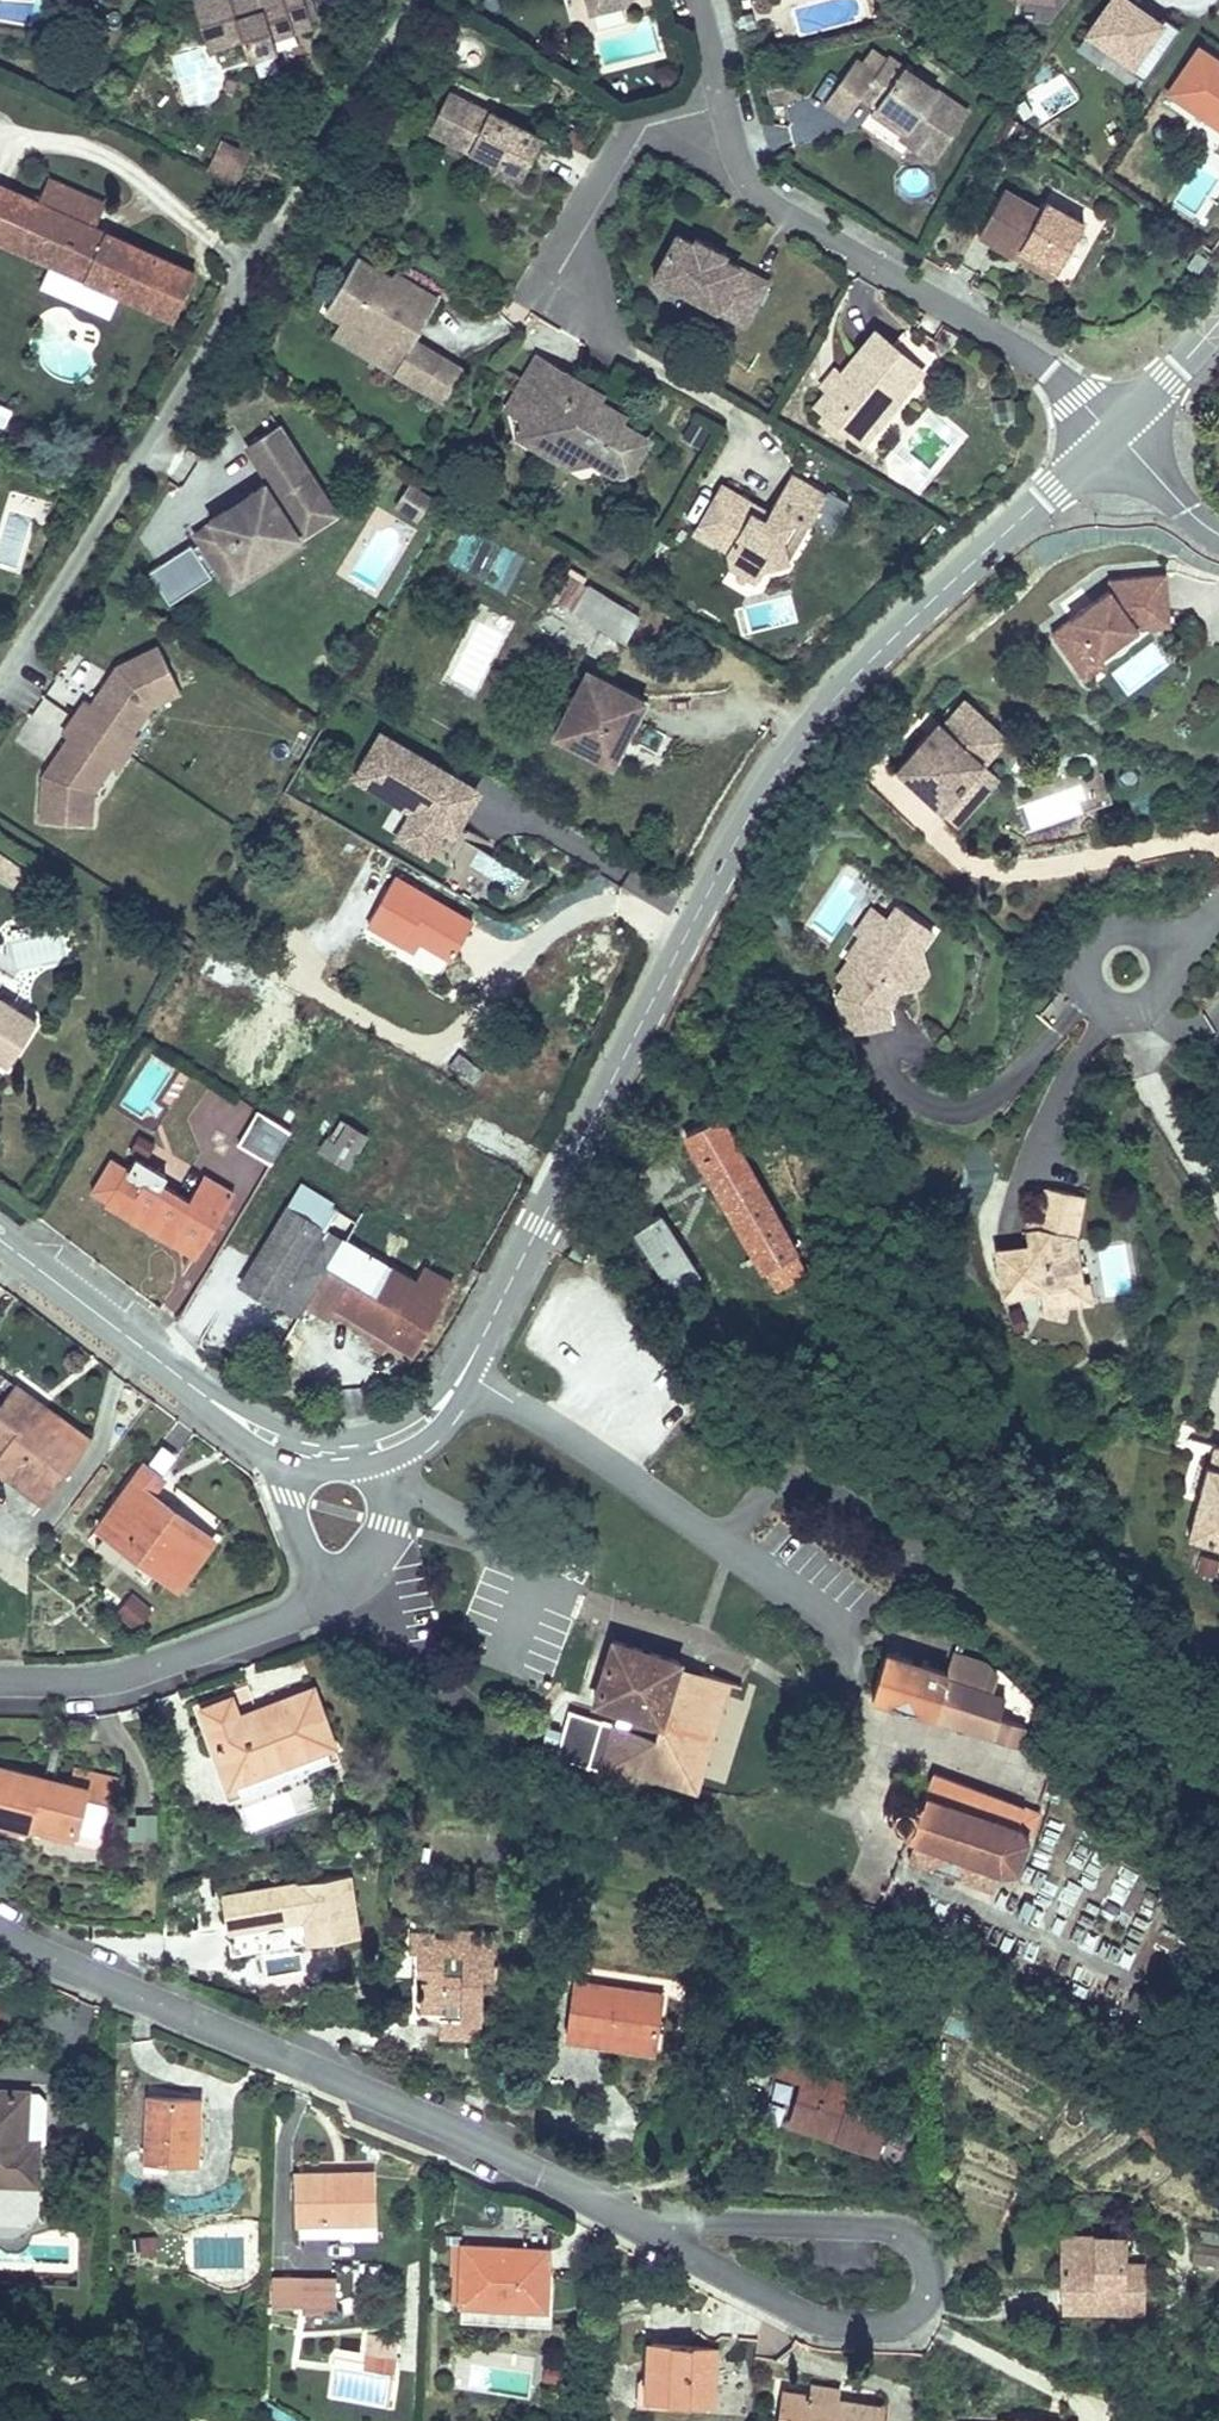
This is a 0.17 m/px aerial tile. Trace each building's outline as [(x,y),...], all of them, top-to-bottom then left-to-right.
[(231,0),(192,0),(209,51),(242,40),(249,60),(277,51),(274,39),(312,27),(303,0),(246,0),(246,1),(232,5),(231,0)] [(587,12),(625,2),(626,0),(584,0),(587,12)] [(1144,79),(1180,28),(1140,0),(1109,0),(1075,48),(1098,64),(1105,53),(1144,79)] [(741,31),(756,27),(752,13),(736,17),(741,31)] [(1200,42),(1166,92),(1218,128),(1218,55),(1200,42)] [(916,136),(910,145),(934,162),(971,109),(890,53),(887,56),(872,46),(863,60),(857,56),(823,104),(844,119),(860,97),(874,107),(916,136)] [(770,103),(794,99),(789,74),(766,78),(770,103)] [(223,88),(234,92),(237,83),(227,78),(223,88)] [(432,133),(447,141),(468,99),(453,91),(432,133)] [(468,99),(447,141),(521,178),(542,135),(468,99)] [(898,137),(910,145),(916,136),(874,107),(870,113),(900,134),(898,137)] [(996,137),(1012,146),(1025,127),(1008,117),(996,137)] [(765,126),(769,152),(793,149),(789,123),(765,126)] [(579,148),(586,137),(572,129),(565,140),(579,148)] [(249,151),(222,139),(208,171),(235,183),(249,151)] [(37,202),(17,248),(174,318),(194,273),(93,227),(103,204),(47,179),(37,202)] [(0,186),(0,241),(17,248),(37,202),(0,186)] [(1020,247),(1058,269),(1084,223),(1045,201),(1041,209),(1003,187),(978,234),(1016,256),(1020,247)] [(717,311),(724,297),(752,312),(768,282),(723,258),(692,242),(676,233),(654,277),(717,311)] [(695,237),(692,242),(723,258),(726,253),(695,237)] [(391,339),(382,355),(379,361),(444,400),(463,369),(414,341),(412,334),(418,325),(426,321),(439,300),(394,273),(398,268),(363,247),(330,303),(349,314),(391,339)] [(1053,277),(1058,269),(1020,247),(1016,256),(1053,277)] [(1186,264),(1198,273),(1210,255),(1198,247),(1186,264)] [(724,297),(717,311),(745,325),(752,312),(724,297)] [(339,329),(382,355),(391,339),(349,314),(339,329)] [(414,341),(426,321),(418,325),(412,334),(414,341)] [(837,422),(847,430),(849,432),(875,429),(873,412),(882,400),(900,398),(923,371),(934,356),(905,332),(893,346),(874,332),(840,375),(834,370),(822,385),(827,390),(815,405),(827,413),(837,422)] [(569,383),(572,377),(537,357),(508,408),(523,417),(530,429),(548,439),(543,447),(573,464),(596,458),(618,470),(636,465),(652,437),(624,420),(627,414),(603,399),(579,406),(569,383)] [(605,396),(572,377),(569,383),(579,406),(603,399),(605,396)] [(875,429),(900,398),(882,400),(873,412),(875,429)] [(997,419),(1012,417),(1009,399),(994,401),(997,419)] [(841,437),(847,430),(837,422),(827,413),(821,421),(841,437)] [(698,414),(683,434),(709,453),(724,432),(698,414)] [(212,523),(195,534),(201,542),(193,547),(191,544),(149,571),(170,603),(212,576),(209,572),(216,567),(221,574),(238,563),(243,572),(261,561),(260,559),(279,546),(281,548),(299,536),(289,522),(292,520),(326,498),(279,426),(247,447),(271,483),(266,486),(265,485),(226,510),(225,509),(209,520),(212,523)] [(525,436),(543,447),(548,439),(530,429),(525,436)] [(811,455),(848,476),(852,470),(815,448),(811,455)] [(852,470),(848,476),(846,481),(862,490),(868,480),(852,470)] [(803,520),(809,523),(826,494),(791,474),(769,512),(765,520),(753,513),(749,501),(723,486),(694,534),(713,545),(714,543),(728,551),(733,567),(758,581),(766,567),(790,560),(783,538),(792,523),(803,520)] [(394,506),(417,521),(433,496),(410,482),(394,506)] [(839,528),(845,502),(827,497),(820,523),(839,528)] [(335,512),(326,498),(292,520),(301,535),(335,512)] [(769,512),(749,501),(753,513),(765,520),(769,512)] [(790,560),(809,523),(803,520),(792,523),(783,538),(790,560)] [(303,543),(299,536),(281,548),(279,546),(260,559),(261,561),(243,572),(238,563),(221,574),(231,590),(303,543)] [(635,578),(645,584),(655,567),(644,561),(635,578)] [(1090,647),(1098,657),(1137,628),(1135,626),(1147,617),(1169,615),(1165,575),(1124,578),(1125,589),(1110,590),(1052,633),(1071,660),(1090,647)] [(638,616),(566,576),(552,599),(624,640),(638,616)] [(638,596),(645,584),(635,578),(628,589),(638,596)] [(1109,580),(1110,590),(1125,589),(1124,578),(1109,580)] [(1170,625),(1169,615),(1147,617),(1135,626),(1137,628),(1170,625)] [(85,697),(74,714),(116,741),(126,726),(133,730),(151,702),(180,687),(157,641),(116,663),(109,674),(113,676),(107,685),(103,682),(91,701),(85,697)] [(1103,664),(1098,657),(1090,647),(1071,660),(1084,678),(1103,664)] [(636,707),(642,695),(586,667),(551,736),(614,768),(643,711),(636,707)] [(109,674),(103,682),(107,685),(113,676),(109,674)] [(649,698),(642,695),(636,707),(643,711),(649,698)] [(1002,739),(961,703),(939,727),(927,739),(923,735),(891,770),(951,824),(994,776),(979,763),(1002,739)] [(113,761),(106,756),(116,741),(74,714),(63,731),(69,735),(57,754),(61,757),(56,765),(52,762),(44,774),(43,820),(94,822),(95,789),(113,761)] [(935,722),(923,735),(927,739),(939,727),(935,722)] [(116,741),(130,750),(140,735),(133,730),(126,726),(116,741)] [(467,784),(381,734),(355,777),(413,811),(398,836),(426,853),(467,784)] [(113,761),(120,765),(130,750),(116,741),(106,756),(113,761)] [(57,754),(52,762),(56,765),(61,757),(57,754)] [(467,784),(426,853),(449,866),(469,831),(458,824),(478,791),(467,784)] [(0,865),(0,874),(13,883),(23,869),(6,857),(0,865)] [(410,933),(421,939),(452,957),(473,920),(394,877),(368,923),(405,944),(410,933)] [(855,970),(846,983),(837,996),(845,1033),(890,1023),(886,1004),(891,1003),(887,982),(904,979),(914,964),(910,947),(923,944),(932,930),(896,906),(888,919),(882,927),(875,927),(869,938),(862,934),(848,956),(850,958),(855,961),(851,967),(855,970)] [(857,931),(862,934),(869,938),(875,927),(882,927),(888,919),(872,908),(857,931)] [(415,949),(421,939),(410,933),(405,944),(415,949)] [(922,951),(923,944),(910,947),(914,964),(904,979),(887,982),(891,1003),(898,988),(917,983),(927,970),(922,951)] [(424,948),(414,959),(436,978),(446,968),(424,948)] [(838,978),(846,983),(855,970),(851,967),(855,961),(850,958),(838,978)] [(9,1064),(37,1021),(0,997),(0,1059),(9,1064)] [(740,1114),(735,1105),(726,1110),(731,1119),(740,1114)] [(643,1113),(636,1110),(632,1115),(640,1120),(643,1113)] [(257,1111),(237,1145),(270,1164),(290,1131),(257,1111)] [(807,1270),(797,1252),(741,1153),(718,1114),(686,1133),(775,1289),(797,1276),(807,1270)] [(348,1171),(369,1136),(338,1117),(317,1151),(348,1171)] [(139,1154),(146,1158),(154,1143),(140,1135),(131,1149),(139,1154)] [(128,1167),(112,1158),(92,1190),(108,1200),(106,1204),(195,1257),(235,1192),(205,1174),(190,1200),(161,1182),(166,1174),(137,1157),(132,1165),(130,1163),(128,1167)] [(386,1255),(391,1246),(398,1250),(405,1239),(411,1243),(416,1235),(348,1194),(338,1210),(300,1186),(241,1284),(275,1304),(276,1302),(300,1316),(304,1309),(314,1293),(375,1329),(371,1336),(368,1341),(384,1350),(387,1346),(391,1338),(415,1353),(445,1298),(441,1296),(449,1280),(424,1265),(418,1274),(386,1255)] [(1037,1230),(1026,1232),(1029,1247),(997,1252),(1005,1296),(1041,1289),(1044,1314),(1062,1317),(1065,1303),(1068,1285),(1080,1283),(1073,1237),(1082,1194),(1046,1187),(1039,1221),(1037,1230)] [(659,1216),(633,1231),(672,1292),(697,1276),(659,1216)] [(592,1220),(587,1227),(594,1232),(599,1226),(592,1220)] [(1024,1223),(1026,1232),(1037,1230),(1039,1221),(1024,1223)] [(588,1245),(578,1239),(569,1254),(580,1260),(588,1245)] [(398,1250),(391,1246),(386,1255),(418,1274),(424,1265),(398,1250)] [(1086,1282),(1080,1283),(1068,1285),(1065,1303),(1089,1299),(1086,1282)] [(337,1316),(371,1336),(375,1329),(314,1293),(304,1309),(332,1325),(337,1316)] [(410,1360),(415,1353),(391,1338),(387,1346),(410,1360)] [(41,1506),(84,1447),(38,1413),(34,1419),(27,1414),(39,1399),(15,1382),(0,1403),(0,1476),(41,1506)] [(91,1438),(39,1399),(27,1414),(34,1419),(38,1413),(84,1447),(91,1438)] [(1209,1464),(1218,1467),(1218,1447),(1214,1445),(1209,1464)] [(218,1540),(156,1494),(167,1479),(143,1461),(93,1529),(102,1536),(95,1546),(131,1573),(138,1563),(179,1593),(218,1540)] [(1197,1504),(1189,1538),(1218,1545),(1218,1467),(1209,1464),(1207,1464),(1200,1493),(1209,1495),(1206,1506),(1197,1504)] [(1200,1493),(1197,1504),(1206,1506),(1209,1495),(1200,1493)] [(153,1610),(132,1593),(116,1612),(137,1629),(153,1610)] [(730,1680),(677,1664),(678,1660),(614,1641),(594,1700),(633,1712),(628,1727),(569,1709),(556,1753),(641,1779),(644,1770),(696,1786),(730,1680)] [(997,1673),(984,1658),(953,1649),(947,1668),(886,1651),(872,1696),(991,1732),(990,1735),(1018,1743),(1025,1721),(1000,1714),(1006,1695),(992,1690),(997,1673)] [(258,1713),(257,1708),(238,1715),(231,1696),(202,1707),(234,1795),(338,1757),(313,1687),(268,1704),(269,1709),(258,1713)] [(268,1704),(257,1708),(258,1713),(269,1709),(268,1704)] [(26,1827),(28,1819),(76,1831),(85,1797),(91,1773),(74,1769),(71,1785),(0,1767),(0,1820),(26,1827)] [(908,1857),(993,1888),(999,1871),(1001,1872),(1017,1868),(1040,1810),(933,1772),(923,1801),(893,1790),(884,1816),(911,1825),(906,1838),(914,1841),(908,1857)] [(119,1781),(91,1773),(85,1797),(113,1804),(119,1781)] [(137,1841),(157,1839),(155,1815),(134,1817),(137,1841)] [(74,1838),(76,1831),(28,1819),(26,1827),(74,1838)] [(26,1827),(0,1820),(0,1827),(25,1833),(26,1827)] [(233,1951),(361,1932),(352,1874),(224,1893),(233,1951)] [(459,2021),(480,2022),(483,1979),(493,1979),(495,1934),(454,1932),(453,1942),(435,1941),(435,1936),(410,1935),(409,1954),(417,1955),(416,1975),(427,1976),(427,1981),(421,1981),(419,2011),(441,2012),(442,2002),(460,2003),(459,2021)] [(653,2049),(661,1995),(574,1982),(566,2036),(653,2049)] [(669,1996),(661,1995),(653,2049),(661,2050),(669,1996)] [(480,2022),(459,2021),(439,2020),(438,2038),(480,2041),(480,2022)] [(773,2073),(802,2082),(809,2059),(780,2050),(773,2073)] [(809,2059),(802,2082),(791,2115),(839,2130),(836,2137),(877,2150),(883,2129),(892,2101),(820,2078),(824,2064),(809,2059)] [(47,2101),(39,2093),(0,2091),(0,2237),(14,2238),(33,2228),(43,2213),(41,2204),(43,2142),(46,2142),(47,2101)] [(189,2152),(191,2098),(147,2096),(144,2149),(189,2152)] [(201,2098),(191,2098),(189,2152),(144,2149),(143,2167),(168,2168),(169,2158),(188,2160),(198,2160),(201,2098)] [(789,2123),(836,2137),(839,2130),(791,2115),(789,2123)] [(375,2168),(340,2169),(340,2177),(376,2175),(375,2168)] [(340,2177),(340,2169),(295,2171),(297,2223),(299,2223),(300,2237),(341,2236),(341,2239),(372,2238),(372,2221),(377,2221),(376,2175),(340,2177)] [(1095,2237),(1064,2236),(1061,2305),(1096,2306),(1142,2307),(1142,2265),(1123,2264),(1123,2237),(1120,2237),(1121,2227),(1096,2227),(1095,2237)] [(524,2241),(547,2242),(548,2229),(524,2228),(524,2241)] [(140,2254),(157,2253),(156,2235),(140,2236),(140,2254)] [(461,2244),(459,2297),(459,2300),(462,2300),(551,2303),(551,2301),(553,2242),(547,2242),(524,2241),(511,2240),(511,2246),(504,2246),(505,2240),(461,2238),(461,2244)] [(452,2297),(459,2297),(461,2244),(451,2243),(450,2272),(453,2272),(452,2297)] [(1218,2266),(1218,2248),(1194,2244),(1192,2262),(1218,2266)] [(324,2310),(324,2305),(337,2305),(336,2274),(272,2275),(272,2303),(302,2303),(302,2310),(324,2310)] [(553,2301),(551,2301),(551,2303),(462,2300),(461,2320),(552,2323),(553,2301)] [(365,2352),(396,2356),(399,2338),(368,2334),(365,2352)] [(648,2338),(645,2392),(718,2396),(721,2341),(648,2338)] [(394,2373),(396,2356),(365,2352),(363,2369),(394,2373)] [(812,2382),(810,2392),(840,2396),(841,2386),(812,2382)] [(886,2402),(840,2396),(810,2392),(784,2388),(779,2420),(884,2420),(886,2402)]
